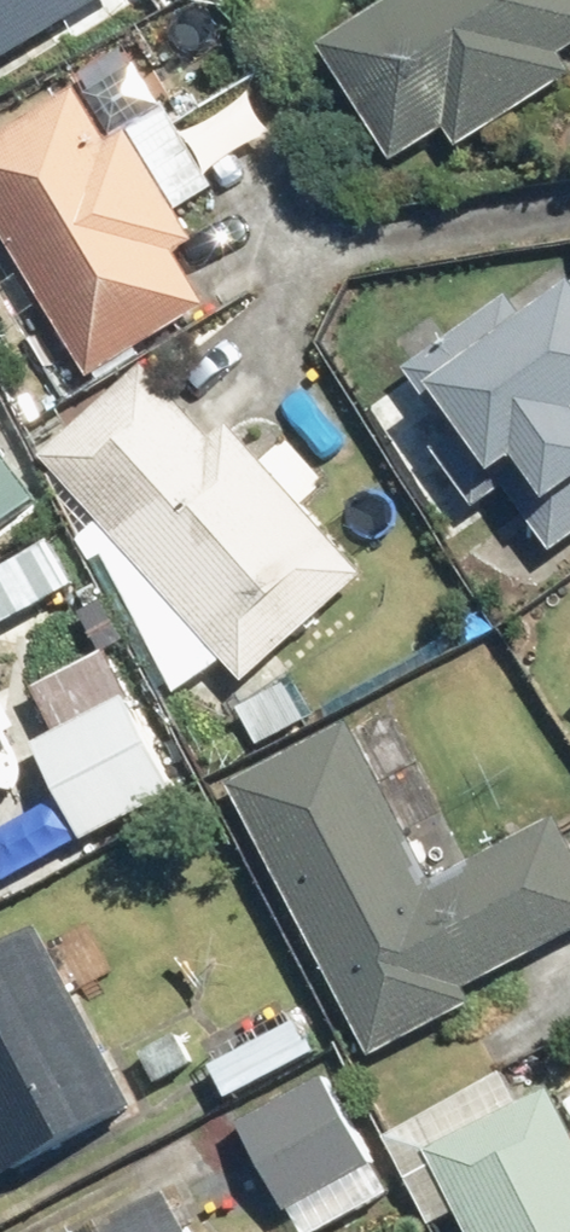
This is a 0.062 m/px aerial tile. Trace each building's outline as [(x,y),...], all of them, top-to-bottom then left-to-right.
[(108,0),(0,0),(0,64),(108,0)] [(322,46),(398,163),(450,130),(462,149),(569,80),(569,61),(566,55),(569,52),(569,0),(395,0),(322,46)] [(0,138),(0,225),(92,381),(214,310),(179,250),(199,239),(175,198),(212,177),(171,108),(113,142),(83,90),(0,138)] [(557,553),(569,544),(569,294),(532,322),(512,296),(410,370),(456,434),(437,448),(479,505),(507,485),(557,553)] [(152,369),(49,459),(248,683),(369,578),(235,426),(217,442),(152,369)] [(0,447),(0,533),(41,502),(0,447)] [(133,697),(39,745),(88,842),(183,794),(133,697)] [(374,1059),(479,1005),(470,990),(569,939),(569,836),(561,818),(436,882),(354,723),(233,786),(374,1059)] [(44,928),(0,951),(0,1155),(11,1176),(140,1108),(44,928)] [(209,1057),(232,1100),(323,1052),(316,1040),(313,1042),(297,1012),(209,1057)] [(244,1125),(291,1213),(377,1167),(329,1079),(244,1125)] [(471,1231),(569,1231),(569,1117),(556,1089),(430,1153),(471,1231)] [(175,1194),(101,1231),(195,1231),(175,1194)]
